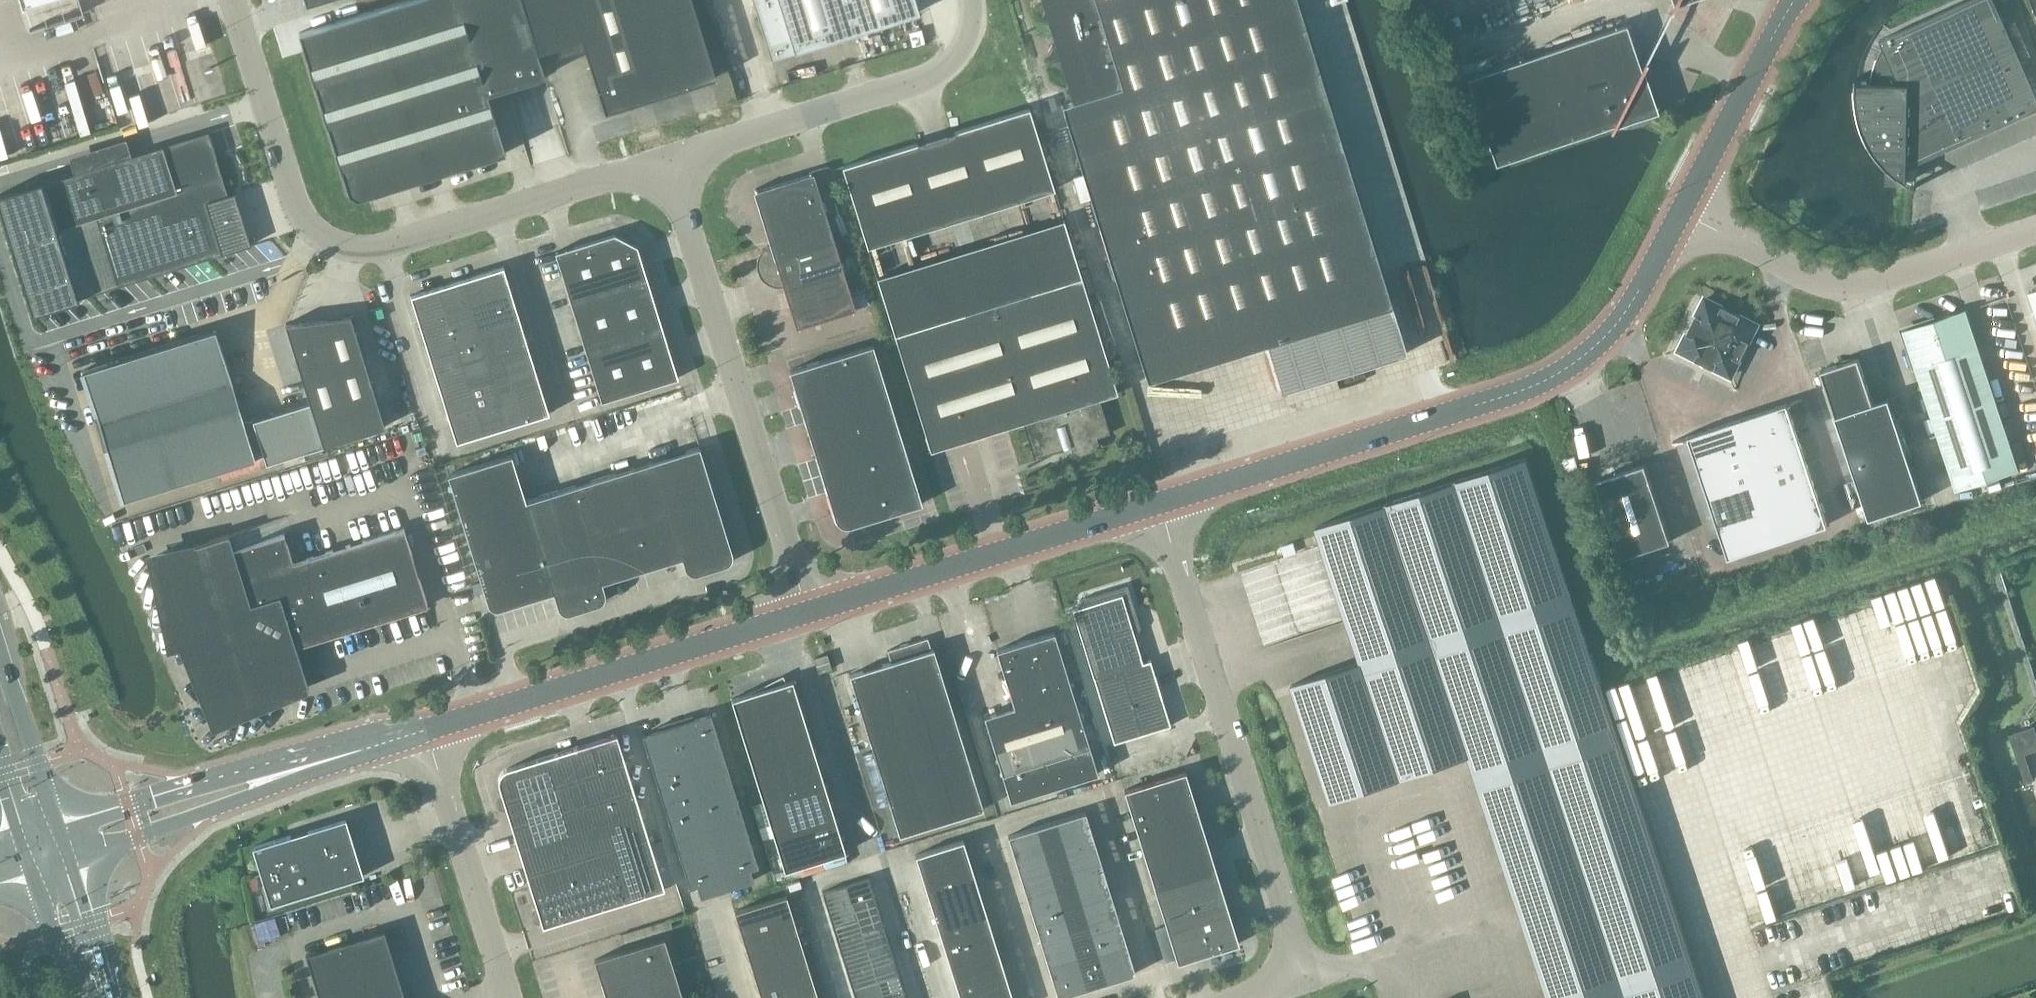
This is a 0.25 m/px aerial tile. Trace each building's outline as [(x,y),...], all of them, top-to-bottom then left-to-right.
[(26,9),(25,7),(48,0),(22,0),(24,9),(26,9)] [(299,33),(349,193),(359,199),(507,153),(488,94),(545,76),(539,52),(557,47),(560,56),(586,48),(605,112),(717,78),(693,0),(405,0),(299,33)] [(916,0),(754,0),(772,58),(920,12),(916,0)] [(1148,381),(1392,306),(1298,0),(1042,0),(1044,8),(1042,13),(1047,16),(1056,44),(1053,45),(1048,52),(1056,56),(1059,56),(1067,82),(1065,88),(1070,91),(1073,102),(1062,105),(1148,381)] [(1856,77),(1856,83),(1855,88),(1856,93),(1856,99),(1856,103),(1857,106),(1858,112),(1859,117),(1861,124),(1863,129),(1865,135),(1868,140),(1870,145),(1874,152),(1878,157),(1882,162),(1887,167),(1886,182),(1907,183),(1917,188),(1918,187),(1907,182),(1907,167),(2035,110),(2035,92),(1995,0),(1969,0),(1880,40),(1883,47),(1879,55),(1877,59),(1875,67),(1873,75),(1871,83),(1857,82),(1857,77),(1856,77)] [(1626,24),(1466,78),(1495,164),(1613,124),(1612,127),(1614,128),(1617,123),(1655,110),(1642,72),(1644,67),(1642,66),(1641,68),(1626,24)] [(0,195),(0,209),(33,314),(79,300),(79,298),(252,245),(251,242),(244,244),(229,197),(236,195),(235,192),(228,194),(209,131),(163,145),(163,146),(132,156),(77,173),(43,183),(42,181),(0,195)] [(855,311),(811,172),(756,189),(773,244),(770,245),(768,246),(765,248),(763,250),(761,252),(760,254),(759,256),(758,259),(758,260),(758,262),(758,263),(758,266),(758,269),(759,271),(759,272),(760,275),(763,278),(765,281),(766,282),(768,283),(769,284),(771,285),(773,285),(775,286),(777,286),(780,286),(782,286),(784,286),(786,285),(799,328),(855,311)] [(615,234),(556,253),(602,402),(679,378),(638,246),(615,234)] [(922,259),(888,267),(901,322),(976,304),(972,287),(950,293),(944,268),(932,271),(935,285),(929,286),(922,259)] [(550,413),(520,316),(504,267),(412,295),(457,442),(550,413)] [(1118,393),(1082,277),(895,335),(931,451),(1024,422),(1034,457),(1071,446),(1073,451),(1080,455),(1096,450),(1099,443),(1098,438),(1111,434),(1100,399),(1118,393)] [(1680,350),(1731,376),(1757,324),(1706,298),(1680,350)] [(1957,490),(2019,469),(1966,310),(1905,330),(1957,490)] [(311,402),(254,420),(244,419),(219,339),(198,335),(83,370),(123,500),(265,456),(267,463),(386,427),(352,316),(286,324),(311,402)] [(923,504),(874,345),(820,361),(820,360),(807,364),(807,365),(790,370),(804,417),(811,441),(824,483),(825,483),(835,517),(838,522),(842,525),(846,526),(851,526),(923,504)] [(1859,358),(1821,370),(1870,518),(1923,500),(1889,398),(1874,403),(1859,358)] [(1788,403),(1689,436),(1729,557),(1828,525),(1788,403)] [(700,447),(573,486),(527,501),(512,455),(449,475),(489,603),(489,604),(490,605),(491,607),(493,608),(495,609),(496,609),(498,609),(500,609),(554,592),(559,606),(559,608),(561,610),(563,611),(565,612),(568,613),(570,613),(600,604),(602,602),(604,600),(605,598),(606,596),(606,594),(606,592),(603,582),(683,557),(686,567),(687,569),(688,571),(690,572),(692,573),(695,573),(697,573),(727,564),(729,563),(731,561),(732,559),(733,557),(733,555),(733,552),(700,447)] [(1293,685),(1331,802),(1470,756),(1550,997),(1706,997),(1527,457),(1317,527),(1323,544),(1348,621),(1362,662),(1293,685)] [(1646,465),(1646,464),(1595,480),(1596,482),(1597,481),(1622,558),(1671,541),(1646,465)] [(196,544),(197,548),(154,557),(173,643),(184,641),(217,721),(308,684),(308,685),(309,684),(303,665),(293,661),(298,650),(315,658),(315,656),(315,655),(315,653),(315,652),(316,649),(317,647),(317,646),(319,643),(321,641),(324,639),(327,637),(430,606),(429,604),(428,605),(405,528),(294,562),(285,534),(292,532),(287,516),(196,544)] [(1073,610),(1094,679),(1115,744),(1172,726),(1151,660),(1144,663),(1136,637),(1128,633),(1137,615),(1128,585),(1083,599),(1078,608),(1073,610)] [(997,650),(1015,706),(984,716),(1011,801),(1099,773),(1055,632),(997,650)] [(984,809),(934,649),(932,649),(928,638),(888,650),(892,662),(850,675),(900,835),(984,809)] [(828,654),(815,658),(819,673),(832,669),(828,654)] [(732,699),(764,802),(785,870),(848,850),(848,849),(846,849),(836,818),(838,817),(838,816),(836,816),(825,783),(827,783),(827,781),(825,782),(815,749),(817,748),(816,747),(814,748),(804,715),(806,714),(806,713),(804,713),(794,681),(796,680),(795,679),(732,699)] [(759,866),(744,818),(712,713),(643,735),(690,887),(698,885),(701,897),(755,880),(751,868),(759,866)] [(2011,740),(2017,757),(2026,753),(2035,750),(2035,730),(2034,725),(2011,733),(2009,734),(2011,740)] [(617,734),(514,766),(507,769),(504,770),(502,773),(500,776),(499,780),(499,784),(501,791),(543,926),(665,888),(617,734)] [(1125,790),(1178,963),(1239,944),(1186,771),(1125,790)] [(1885,871),(1908,863),(1887,800),(1871,805),(1882,838),(1875,840),(1885,871)] [(1136,973),(1102,866),(1086,813),(1009,837),(1060,997),(1136,973)] [(253,847),(260,869),(271,904),(285,900),(364,875),(347,818),(253,847)] [(1935,823),(1925,825),(1931,856),(1941,854),(1935,823)] [(984,903),(964,840),(916,855),(961,997),(1014,997),(984,903)] [(260,888),(256,876),(248,878),(252,890),(260,888)] [(828,909),(856,997),(907,997),(870,878),(823,892),(828,909)] [(762,997),(819,997),(787,895),(735,911),(762,997)] [(275,917),(254,924),(260,942),(281,936),(275,917)] [(1166,925),(1155,929),(1165,962),(1177,959),(1166,925)] [(385,929),(307,954),(320,997),(406,997),(385,929)] [(677,976),(680,970),(674,967),(665,938),(595,960),(607,997),(684,997),(677,976)]
